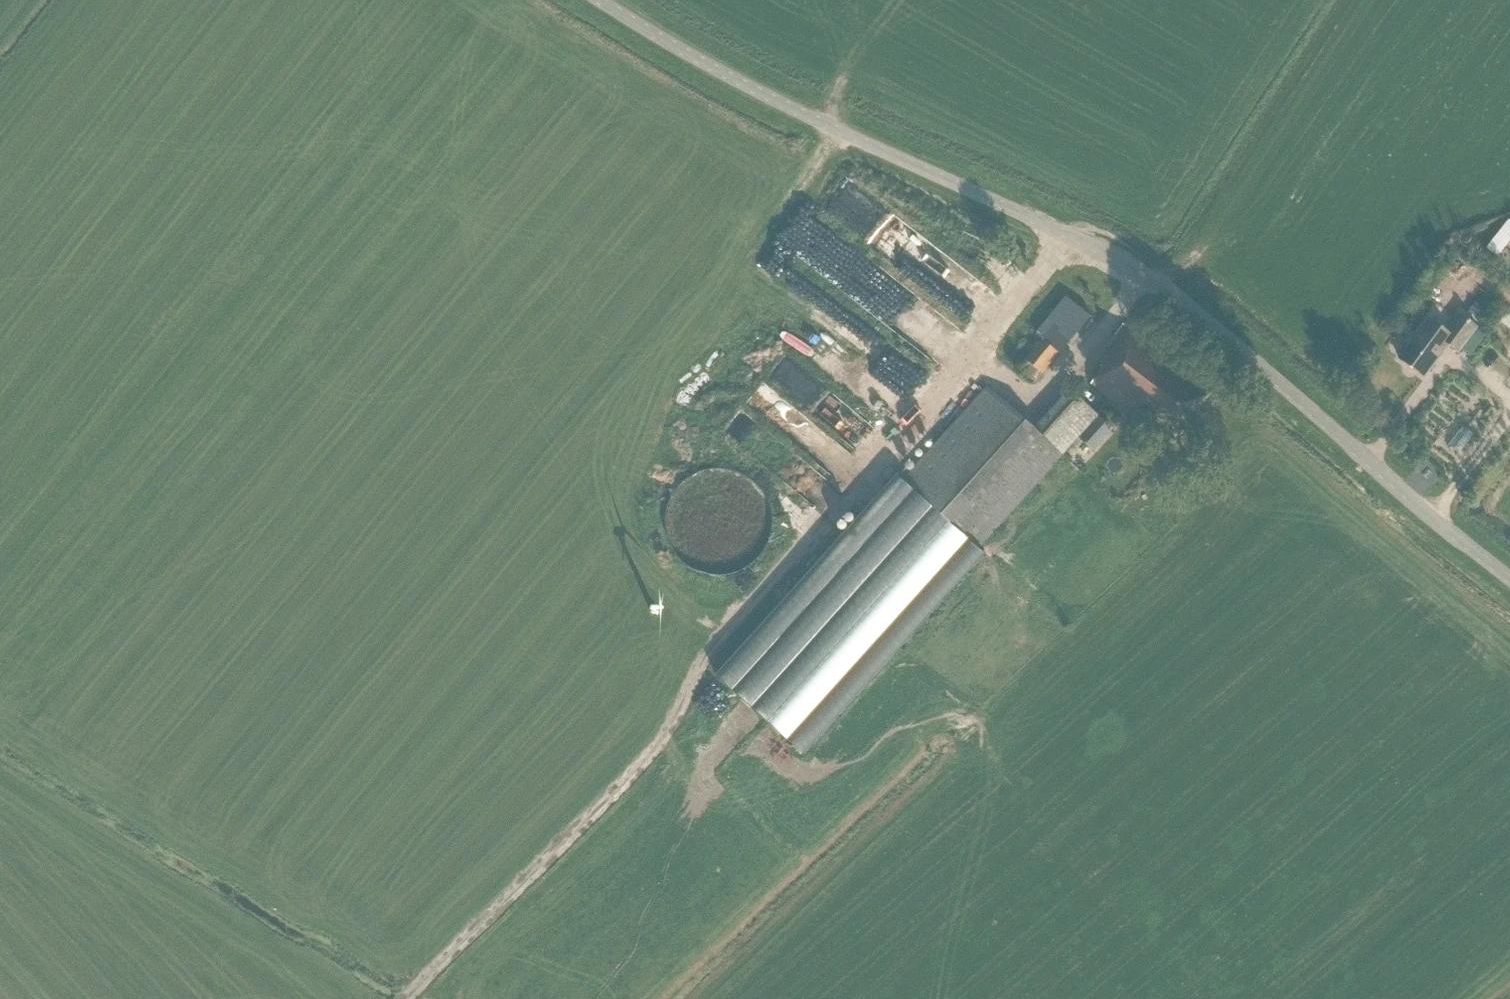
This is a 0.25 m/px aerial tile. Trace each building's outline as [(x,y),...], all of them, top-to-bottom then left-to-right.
[(836,212),(857,188),(841,174),(820,198),(836,212)] [(1508,220),(1486,248),(1497,257),(1509,241),(1509,221),(1508,220)] [(1480,321),(1495,300),(1483,291),(1467,312),(1480,321)] [(1034,383),(1090,316),(1066,297),(1035,334),(1032,332),(1008,361),(1019,369),(1018,370),(1034,383)] [(1428,320),(1399,359),(1424,377),(1448,345),(1458,352),(1459,351),(1467,357),(1483,336),(1474,330),(1476,327),(1460,315),(1459,317),(1438,302),(1426,318),(1428,320)] [(1140,418),(1153,428),(1155,425),(1174,440),(1212,391),(1123,325),(1115,335),(1121,340),(1101,367),(1103,368),(1091,384),(1138,420),(1140,418)] [(772,376),(817,404),(827,389),(798,372),(802,366),(785,355),(772,376)] [(904,482),(898,476),(717,677),(804,755),(985,554),(979,549),(1098,416),(1070,391),(1034,431),(988,389),(904,482)] [(848,441),(858,435),(854,428),(858,426),(849,410),(835,418),(848,441)] [(776,496),(736,468),(718,464),(711,474),(711,476),(714,477),(733,490),(732,498),(719,516),(723,517),(747,534),(745,547),(758,557),(767,544),(776,496)]
